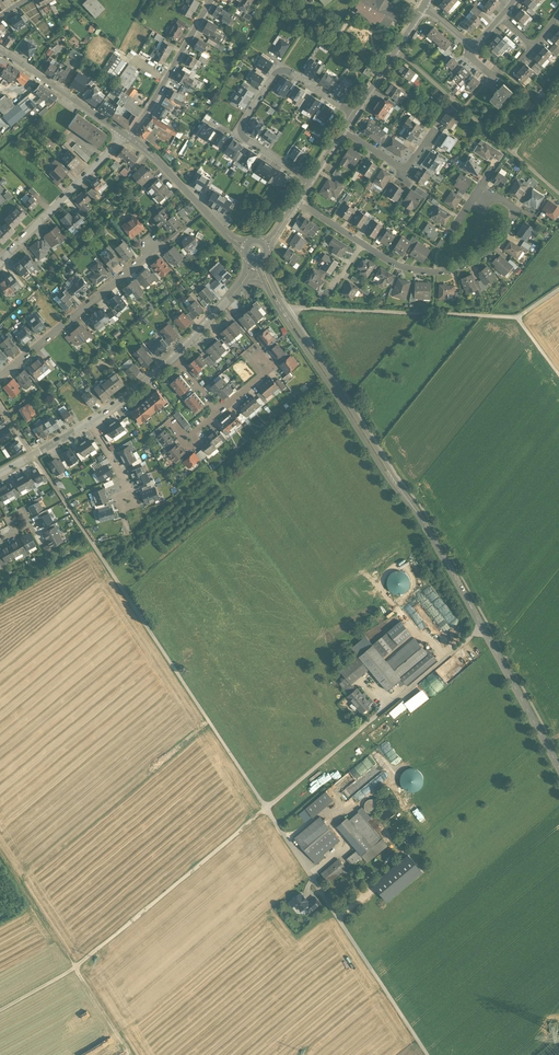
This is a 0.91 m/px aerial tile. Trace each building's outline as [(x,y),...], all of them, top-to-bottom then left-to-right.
[(82,5),(94,18),(104,8),(96,0),(87,0),(82,5)] [(194,0),(187,0),(185,3),(186,3),(195,9),(198,4),(195,2),(194,0)] [(239,1),(241,2),(237,7),(245,12),(252,0),(239,0),(239,1)] [(362,1),(360,0),(357,5),(360,7),(357,11),(365,16),(365,15),(369,17),(369,18),(376,23),(379,19),(386,23),(388,21),(392,23),(394,19),(398,21),(401,15),(398,13),(398,12),(391,7),(392,6),(389,4),(390,3),(384,0),(362,0),(362,1)] [(446,0),(444,0),(440,5),(445,10),(447,12),(452,6),(446,0)] [(484,0),(481,4),(480,3),(478,5),(483,10),(489,15),(495,9),(487,3),(484,0)] [(487,3),(495,9),(500,3),(496,0),(490,0),(487,3)] [(534,0),(526,0),(524,3),(529,7),(531,9),(537,2),(534,0)] [(186,3),(181,12),(190,17),(195,9),(186,3)] [(476,8),(475,6),(470,11),(473,14),(477,17),(481,12),(476,8)] [(226,11),(218,7),(213,15),(228,24),(232,17),(233,18),(233,16),(226,12),(226,11)] [(531,9),(529,7),(527,10),(533,16),(536,13),(531,9)] [(524,12),(521,10),(515,17),(519,21),(523,24),(529,16),(524,12)] [(20,17),(18,14),(10,20),(12,24),(16,29),(24,23),(20,17)] [(477,17),(473,14),(468,20),(476,26),(481,20),(477,17)] [(20,17),(24,23),(25,25),(30,21),(24,15),(20,17)] [(186,24),(178,19),(176,23),(183,27),(186,24)] [(468,20),(463,26),(466,28),(471,32),(476,26),(468,20)] [(217,26),(209,22),(204,32),(211,36),(219,41),(221,42),(225,36),(215,30),(217,26)] [(176,23),(175,23),(174,23),(173,24),(172,26),(172,27),(173,28),(168,35),(177,40),(184,28),(176,23)] [(434,28),(427,35),(433,40),(439,33),(434,28)] [(446,38),(439,33),(433,40),(439,46),(446,38)] [(1,40),(0,41),(0,42),(7,48),(14,39),(10,36),(9,38),(8,38),(5,43),(1,40)] [(273,44),(276,46),(280,39),(281,38),(278,36),(273,44)] [(499,37),(498,36),(493,42),(504,52),(510,46),(503,39),(499,37)] [(515,44),(505,36),(503,38),(503,39),(510,45),(512,47),(515,44)] [(446,38),(439,46),(445,51),(447,49),(451,43),(446,38)] [(19,47),(22,49),(27,42),(28,41),(24,39),(19,47)] [(208,44),(199,39),(194,47),(203,52),(208,44)] [(284,41),(280,39),(276,46),(272,52),(276,54),(277,55),(281,57),(289,45),(283,42),(284,41)] [(35,48),(27,42),(22,49),(20,51),(29,57),(35,48)] [(173,48),(163,42),(160,46),(161,47),(159,51),(168,56),(173,48)] [(504,52),(493,42),(488,47),(493,52),(495,54),(497,52),(501,55),(504,52)] [(58,43),(51,48),(56,54),(62,48),(58,43)] [(553,46),(551,49),(557,55),(558,53),(558,51),(553,46)] [(551,53),(545,47),(540,53),(546,59),(551,53)] [(72,48),(67,55),(78,62),(83,55),(72,48)] [(159,51),(158,50),(156,55),(157,56),(155,60),(163,64),(168,56),(159,51)] [(546,59),(540,53),(534,59),(537,62),(541,65),(546,59)] [(107,72),(111,75),(121,60),(113,54),(103,70),(104,71),(107,72)] [(197,60),(190,55),(185,63),(197,70),(201,63),(197,60)] [(201,56),(198,60),(197,60),(201,63),(205,65),(208,59),(201,56)] [(447,58),(443,62),(452,70),(454,68),(458,63),(449,56),(447,58)] [(268,61),(262,57),(261,57),(256,66),(257,67),(263,70),(267,73),(273,64),(268,61)] [(121,60),(111,75),(118,81),(117,82),(124,87),(127,82),(136,70),(121,60)] [(312,60),(309,65),(304,72),(312,78),(316,72),(320,65),(312,60)] [(541,65),(537,62),(535,64),(540,68),(542,70),(544,68),(541,65)] [(8,63),(7,63),(0,74),(0,75),(11,82),(15,76),(19,71),(8,63)] [(57,68),(50,63),(44,72),(52,77),(57,68)] [(320,65),(316,72),(319,74),(325,67),(321,64),(320,65)] [(414,75),(407,70),(408,69),(403,65),(398,73),(410,81),(413,83),(418,76),(414,73),(414,74),(415,75),(414,75)] [(525,65),(520,70),(528,77),(533,71),(530,69),(525,65)] [(57,68),(52,77),(61,83),(70,68),(68,66),(64,71),(61,69),(60,69),(58,68),(57,68)] [(537,71),(532,66),(530,69),(533,71),(537,75),(542,70),(540,68),(537,71)] [(366,67),(362,73),(368,76),(372,71),(366,67)] [(459,72),(452,79),(458,85),(469,73),(462,68),(459,72)] [(131,85),(140,72),(136,70),(127,82),(131,85)] [(182,70),(176,80),(194,90),(200,81),(195,78),(193,81),(188,78),(190,75),(182,70)] [(452,75),(450,77),(452,79),(459,72),(456,70),(452,75)] [(520,70),(515,76),(525,86),(527,84),(528,83),(529,82),(530,81),(531,80),(528,77),(520,70)] [(29,77),(19,71),(15,76),(19,82),(23,85),(29,77)] [(88,78),(78,73),(70,86),(80,92),(85,83),(88,79),(88,78)] [(255,73),(254,73),(249,81),(258,87),(263,79),(261,77),(255,73)] [(328,76),(325,74),(319,83),(328,89),(331,85),(334,80),(331,78),(331,76),(329,75),(328,76)] [(282,77),(274,90),(281,94),(282,95),(286,89),(291,82),(282,77)] [(336,77),(334,80),(331,85),(333,87),(339,78),(336,77)] [(470,81),(465,87),(466,87),(465,88),(470,93),(480,82),(474,77),(470,81)] [(468,79),(461,87),(464,89),(465,88),(466,87),(465,87),(470,81),(468,79)] [(115,85),(122,90),(124,87),(117,82),(115,85)] [(241,86),(242,87),(247,90),(250,86),(244,82),(241,86)] [(349,87),(341,82),(339,85),(335,90),(334,92),(342,98),(345,92),(349,87)] [(50,92),(39,84),(33,92),(44,100),(44,99),(50,92)] [(351,84),(349,87),(345,92),(348,94),(354,86),(351,84)] [(401,91),(391,84),(385,93),(394,99),(401,103),(406,95),(401,91)] [(122,90),(115,85),(113,88),(110,92),(117,97),(122,90)] [(497,90),(494,94),(495,95),(490,101),(498,108),(502,104),(501,103),(508,95),(509,96),(512,92),(504,85),(498,91),(497,90)] [(84,97),(83,99),(90,103),(96,93),(99,89),(96,86),(93,89),(90,92),(89,91),(84,97)] [(304,92),(296,86),(289,96),(297,102),(298,102),(301,97),(304,92)] [(132,98),(137,91),(130,87),(124,94),(132,98)] [(242,87),(238,93),(249,101),(253,94),(247,90),(242,87)] [(178,93),(171,88),(166,97),(177,103),(182,106),(185,103),(182,101),(184,98),(178,94),(178,93)] [(289,91),(286,89),(282,95),(281,94),(281,95),(284,98),(289,91)] [(56,96),(50,92),(44,99),(46,101),(50,104),(56,96)] [(96,93),(90,103),(98,108),(103,100),(97,96),(98,95),(96,93)] [(249,101),(238,93),(233,100),(238,103),(244,107),(249,101)] [(4,115),(2,117),(0,118),(0,130),(3,133),(34,106),(30,102),(33,100),(29,94),(14,106),(4,115)] [(124,94),(117,105),(118,105),(121,107),(125,102),(127,99),(129,96),(124,94)] [(0,99),(0,111),(4,115),(14,106),(5,95),(0,99)] [(320,101),(312,96),(308,102),(303,109),(304,109),(312,114),(320,101)] [(177,103),(166,97),(165,100),(172,104),(175,106),(177,103)] [(295,105),(299,107),(304,99),(301,97),(298,102),(297,102),(295,105)] [(387,102),(381,98),(377,105),(388,112),(392,106),(387,102)] [(127,99),(125,102),(139,111),(136,116),(137,117),(142,109),(132,102),(127,99)] [(233,100),(232,99),(230,104),(235,108),(238,103),(233,100)] [(303,110),(304,109),(303,109),(308,102),(304,99),(299,107),(303,110)] [(400,107),(389,99),(387,102),(392,106),(398,110),(400,107)] [(116,109),(103,100),(98,108),(111,117),(116,109)] [(172,104),(165,100),(162,104),(170,109),(172,104)] [(139,111),(125,102),(121,107),(123,109),(125,109),(132,114),(136,116),(139,111)] [(162,104),(161,104),(156,113),(157,114),(164,118),(165,117),(170,109),(162,104)] [(118,105),(116,109),(111,117),(116,121),(119,117),(118,116),(123,109),(121,107),(118,105)] [(334,111),(326,105),(321,112),(318,118),(326,123),(334,111)] [(388,112),(377,105),(372,112),(377,116),(383,120),(383,119),(388,112)] [(267,111),(272,115),(276,109),(271,106),(267,111)] [(45,107),(38,114),(41,117),(48,110),(45,107)] [(448,112),(443,120),(442,120),(440,122),(449,128),(453,122),(455,124),(458,120),(452,116),(454,112),(450,110),(448,112)] [(106,135),(76,114),(69,125),(87,138),(86,138),(90,141),(90,140),(99,146),(106,135)] [(132,115),(127,123),(122,119),(119,123),(129,130),(131,126),(137,117),(136,116),(132,114),(132,115)] [(164,118),(157,114),(155,117),(167,124),(170,120),(165,117),(164,118)] [(155,117),(152,115),(150,118),(153,122),(177,137),(178,135),(176,134),(178,131),(167,124),(155,117)] [(423,129),(425,125),(412,115),(409,119),(408,119),(423,129)] [(383,120),(377,116),(375,118),(384,124),(385,121),(383,119),(383,120)] [(150,118),(138,133),(145,139),(151,131),(148,129),(153,122),(150,118)] [(263,125),(255,119),(251,125),(247,131),(249,132),(253,135),(255,136),(258,133),(263,125)] [(421,128),(408,119),(404,126),(407,129),(403,135),(412,140),(418,132),(421,128)] [(366,121),(360,129),(363,131),(368,123),(366,121)] [(214,129),(205,123),(197,135),(206,141),(208,139),(213,131),(214,129)] [(363,131),(362,132),(370,137),(376,128),(368,123),(363,131)] [(266,126),(263,125),(258,133),(260,135),(266,126)] [(376,128),(370,137),(379,143),(380,142),(383,136),(385,134),(376,128)] [(277,136),(267,130),(262,138),(271,144),(274,140),(277,136)] [(208,139),(210,141),(216,133),(213,131),(208,139)] [(228,136),(220,132),(219,134),(213,143),(221,147),(228,136)] [(279,132),(277,136),(274,140),(276,142),(282,134),(279,132)] [(210,141),(213,143),(219,134),(216,133),(210,141)] [(446,134),(444,137),(439,146),(442,148),(443,150),(444,149),(447,151),(455,140),(446,134)] [(184,155),(191,141),(186,139),(180,153),(184,155)] [(237,151),(241,145),(233,140),(225,153),(232,158),(233,158),(237,151)] [(394,140),(392,144),(390,143),(387,148),(401,157),(407,148),(402,145),(394,140)] [(74,150),(65,142),(62,145),(68,151),(69,150),(71,152),(74,150)] [(91,158),(76,143),(71,148),(87,163),(91,158)] [(497,152),(485,144),(483,148),(479,145),(475,151),(487,160),(490,155),(494,157),(497,152)] [(287,154),(290,156),(295,147),(292,146),(287,154)] [(124,147),(117,156),(122,160),(123,159),(125,160),(131,152),(124,147)] [(306,153),(296,147),(295,147),(290,156),(289,156),(294,159),(294,160),(299,164),(306,153)] [(361,155),(350,148),(344,157),(345,157),(349,160),(355,164),(361,155)] [(71,152),(69,150),(68,151),(61,159),(67,165),(71,169),(80,161),(71,152)] [(240,163),(249,169),(252,164),(257,156),(248,150),(244,155),(239,163),(240,163)] [(241,153),(237,151),(233,158),(232,158),(232,159),(235,161),(241,153)] [(131,152),(125,160),(133,166),(139,158),(131,152)] [(167,152),(164,155),(170,160),(173,158),(167,152)] [(437,156),(430,152),(428,156),(427,156),(428,157),(426,160),(425,159),(425,160),(423,163),(427,166),(435,172),(436,172),(435,171),(442,160),(437,156)] [(502,155),(497,152),(494,157),(499,161),(502,155)] [(239,163),(244,155),(241,153),(235,161),(239,164),(240,163),(239,163)] [(447,158),(439,153),(437,156),(442,160),(444,161),(447,158)] [(340,164),(345,167),(349,160),(345,157),(340,164)] [(477,161),(471,157),(468,162),(470,165),(467,167),(469,172),(470,172),(470,171),(476,175),(481,168),(478,166),(478,165),(477,164),(477,163),(476,163),(477,161)] [(62,165),(56,158),(51,163),(56,168),(57,166),(59,168),(62,165)] [(377,166),(367,160),(360,171),(369,177),(377,166)] [(255,173),(261,177),(269,165),(262,161),(258,168),(255,173)] [(271,176),(276,170),(269,165),(261,177),(268,181),(271,176)] [(59,168),(57,166),(56,168),(54,169),(54,170),(52,170),(50,171),(50,174),(55,178),(58,181),(65,174),(59,168)] [(466,166),(462,168),(461,170),(467,174),(469,172),(467,167),(466,166)] [(143,167),(134,176),(138,180),(140,178),(147,185),(150,182),(154,178),(150,174),(152,172),(147,168),(146,169),(143,167)] [(130,169),(127,171),(124,168),(120,172),(126,178),(133,171),(130,169)] [(231,176),(236,171),(232,168),(228,173),(231,176)] [(342,172),(336,169),(333,175),(338,178),(342,172)] [(391,175),(382,169),(374,182),(383,188),(391,175)] [(425,173),(419,169),(413,178),(423,184),(429,176),(425,173)] [(356,171),(351,179),(354,181),(360,173),(356,171)] [(290,177),(283,173),(279,178),(276,183),(283,187),(290,177)] [(209,180),(207,179),(207,177),(203,175),(202,175),(200,174),(197,178),(193,185),(195,187),(195,188),(199,190),(200,190),(202,191),(207,184),(209,180)] [(507,179),(499,174),(497,176),(493,182),(502,187),(507,179)] [(464,177),(460,175),(457,180),(458,181),(455,185),(460,189),(464,191),(468,186),(471,182),(467,179),(468,179),(465,177),(464,177)] [(274,186),(276,183),(279,178),(276,176),(275,179),(271,184),(274,186)] [(99,180),(97,178),(91,184),(97,191),(103,185),(99,180)] [(348,184),(339,178),(337,181),(343,186),(345,187),(348,184)] [(152,185),(147,190),(153,196),(164,185),(158,179),(152,185)] [(527,187),(517,180),(509,192),(519,199),(527,187)] [(341,189),(335,184),(334,185),(328,181),(320,193),(328,198),(331,194),(336,198),(341,189)] [(390,190),(387,195),(396,202),(404,191),(394,184),(390,190)] [(170,191),(164,185),(153,196),(159,202),(166,195),(170,191)] [(37,193),(31,187),(28,191),(34,196),(37,193)] [(428,195),(420,189),(418,192),(422,195),(426,198),(428,195)] [(412,190),(402,204),(411,210),(416,203),(417,203),(422,195),(418,192),(417,193),(414,192),(412,190)] [(537,193),(532,190),(524,203),(529,206),(530,204),(531,205),(531,206),(536,209),(542,198),(536,194),(537,193)] [(13,197),(8,191),(3,195),(8,200),(13,197)] [(89,199),(83,191),(75,198),(83,208),(86,212),(90,208),(85,202),(89,199)] [(227,210),(229,207),(232,202),(214,191),(209,199),(211,200),(208,204),(212,206),(220,211),(223,213),(226,209),(227,210)] [(456,194),(451,191),(444,202),(454,209),(461,198),(456,194)] [(31,196),(24,203),(31,210),(38,203),(31,196)] [(83,208),(76,200),(74,203),(80,210),(81,211),(83,208)] [(233,201),(232,202),(229,207),(235,211),(239,204),(233,201)] [(549,201),(542,211),(543,211),(546,213),(546,214),(547,213),(554,217),(557,212),(558,213),(558,208),(549,201)] [(353,209),(345,204),(338,214),(347,220),(351,213),(353,209)] [(24,214),(17,207),(4,220),(6,222),(12,228),(15,225),(16,225),(22,219),(21,218),(24,214)] [(451,215),(438,207),(432,217),(444,225),(451,215)] [(164,208),(159,212),(159,213),(153,218),(160,227),(163,224),(172,217),(164,208)] [(187,214),(182,208),(178,212),(182,216),(183,218),(186,216),(187,214)] [(81,211),(80,210),(77,213),(81,219),(85,216),(84,214),(81,211)] [(368,217),(360,212),(353,223),(361,228),(365,222),(368,217)] [(71,218),(68,213),(61,219),(71,233),(84,222),(81,219),(77,213),(71,218)] [(172,217),(163,224),(167,229),(171,226),(174,229),(181,224),(174,215),(172,217)] [(134,217),(122,227),(131,238),(143,228),(134,217)] [(548,225),(537,218),(535,221),(546,229),(548,225)] [(303,223),(300,228),(312,236),(318,227),(306,219),(303,223)] [(303,223),(297,220),(292,227),(298,231),(300,228),(303,223)] [(374,220),(370,225),(366,232),(374,238),(382,226),(374,220)] [(0,229),(0,242),(1,243),(4,240),(5,241),(6,240),(5,240),(11,234),(12,234),(11,233),(14,230),(12,228),(6,222),(0,229)] [(535,229),(525,222),(522,227),(517,234),(526,240),(530,234),(535,237),(539,232),(535,230),(535,229)] [(436,228),(428,223),(424,229),(429,232),(427,236),(434,240),(439,233),(434,230),(436,228)] [(56,227),(51,231),(59,241),(62,239),(63,238),(60,233),(56,227)] [(51,231),(45,235),(50,242),(53,246),(59,241),(51,231)] [(382,238),(380,241),(381,242),(388,246),(395,236),(387,231),(382,238)] [(296,234),(290,244),(299,250),(302,244),(301,244),(304,239),(301,237),(296,234)] [(413,235),(409,242),(410,243),(408,245),(411,247),(415,241),(417,238),(413,235)] [(195,239),(190,236),(185,238),(183,243),(184,248),(189,250),(191,254),(196,253),(197,250),(194,249),(197,244),(195,239)] [(336,246),(333,251),(340,256),(341,257),(348,247),(333,237),(330,243),(336,246)] [(409,242),(402,237),(393,250),(402,255),(408,245),(410,243),(409,242)] [(441,239),(436,246),(439,248),(444,241),(441,239)] [(48,244),(45,240),(42,242),(48,249),(50,247),(48,244)] [(41,241),(36,245),(35,244),(29,248),(33,252),(33,253),(34,255),(35,255),(38,260),(44,255),(43,254),(48,250),(48,249),(42,242),(41,241)] [(411,247),(408,251),(411,253),(418,243),(415,241),(411,247)] [(520,248),(510,241),(505,250),(517,258),(523,250),(520,248)] [(531,246),(524,241),(521,245),(528,250),(531,246)] [(123,242),(115,249),(125,260),(133,254),(126,246),(123,242)] [(430,251),(418,243),(411,253),(423,261),(430,251)] [(115,253),(108,246),(106,248),(108,251),(109,251),(112,255),(115,253)] [(174,248),(168,252),(168,251),(165,254),(169,260),(172,263),(175,260),(176,262),(181,257),(174,248)] [(293,254),(287,250),(284,255),(287,257),(286,260),(294,265),(298,258),(293,254)] [(108,251),(101,257),(109,267),(110,268),(111,268),(112,266),(113,267),(116,264),(116,263),(118,262),(112,255),(109,251),(108,251)] [(337,262),(324,254),(321,259),(326,262),(323,268),(322,268),(329,273),(330,273),(337,262)] [(26,268),(33,263),(27,255),(26,256),(26,255),(23,257),(24,258),(20,261),(26,268)] [(508,262),(501,256),(497,259),(496,259),(492,263),(498,268),(497,269),(502,274),(505,271),(506,272),(511,266),(512,266),(508,262)] [(169,270),(160,259),(157,261),(158,263),(156,264),(154,264),(153,265),(153,266),(152,267),(157,272),(161,277),(169,270)] [(366,263),(363,261),(358,268),(364,272),(362,274),(366,277),(374,264),(368,260),(366,263)] [(517,266),(510,260),(508,262),(512,266),(511,266),(514,269),(517,266)] [(26,268),(20,261),(14,266),(19,272),(18,272),(23,278),(30,272),(26,268)] [(35,261),(33,263),(26,268),(30,272),(31,274),(36,269),(38,272),(42,269),(35,261)] [(100,267),(98,263),(97,264),(91,269),(95,274),(90,278),(95,285),(107,275),(100,267)] [(228,273),(218,263),(211,269),(219,278),(217,279),(220,282),(221,281),(223,283),(231,276),(231,275),(229,273),(228,273)] [(329,273),(322,268),(323,268),(320,266),(318,269),(328,276),(329,273)] [(495,277),(487,267),(479,272),(482,276),(480,278),(482,280),(485,284),(490,280),(495,277)] [(388,273),(380,268),(376,276),(381,278),(378,284),(383,287),(386,281),(388,283),(392,276),(387,273),(388,273)] [(151,275),(146,270),(137,278),(142,284),(144,287),(150,282),(151,283),(154,280),(155,280),(151,275)] [(321,276),(312,270),(305,281),(312,286),(312,285),(319,289),(323,282),(319,279),(321,276)] [(154,274),(154,273),(151,275),(155,280),(154,280),(157,283),(160,281),(154,274)] [(21,286),(11,274),(5,279),(14,291),(21,286)] [(472,274),(462,278),(463,281),(462,281),(465,288),(467,288),(469,292),(477,289),(479,294),(481,294),(481,291),(481,288),(479,282),(476,283),(472,274)] [(0,283),(0,286),(5,292),(7,295),(10,293),(11,294),(14,291),(5,279),(0,283)] [(69,288),(71,291),(76,297),(80,294),(81,295),(82,295),(83,295),(84,294),(84,293),(84,292),(83,291),(88,288),(80,279),(69,288)] [(402,280),(398,279),(396,286),(395,286),(394,289),(393,294),(400,297),(400,298),(405,299),(408,287),(409,282),(402,280)] [(485,284),(482,280),(479,282),(481,288),(481,291),(487,287),(485,284)] [(215,282),(210,286),(215,291),(220,287),(215,282)] [(347,286),(342,293),(348,297),(349,296),(353,298),(359,289),(349,282),(347,286)] [(135,286),(132,283),(130,285),(129,284),(122,289),(127,295),(132,292),(137,297),(141,294),(135,286)] [(430,283),(416,283),(415,293),(415,298),(416,298),(430,299),(430,283)] [(69,288),(66,284),(62,287),(65,290),(68,293),(71,291),(69,288)] [(454,285),(439,285),(438,299),(446,299),(446,294),(454,294),(454,285)] [(214,298),(206,287),(199,293),(207,304),(214,298)] [(370,292),(362,287),(360,290),(367,295),(370,292)] [(329,292),(325,289),(319,298),(323,301),(329,292)] [(68,293),(65,290),(62,292),(64,295),(65,294),(69,300),(71,297),(68,293)] [(197,298),(192,292),(189,294),(190,296),(194,301),(197,298)] [(59,298),(59,299),(56,301),(64,311),(72,304),(69,300),(65,294),(64,295),(62,297),(61,297),(60,298),(59,298)] [(116,294),(108,301),(117,312),(125,305),(119,298),(116,294)] [(129,303),(123,295),(119,298),(125,305),(125,306),(129,303)] [(194,301),(190,296),(187,300),(191,305),(188,308),(191,311),(195,317),(195,316),(203,310),(195,301),(195,302),(194,301)] [(261,307),(256,302),(253,305),(254,306),(258,310),(261,307)] [(258,310),(254,306),(247,312),(255,323),(263,316),(258,310)] [(106,316),(100,309),(96,313),(95,312),(95,313),(93,315),(92,315),(91,315),(92,316),(88,319),(90,323),(90,324),(92,327),(94,327),(96,330),(109,320),(106,316)] [(112,311),(106,316),(109,320),(112,323),(118,318),(112,311)] [(195,317),(191,311),(188,314),(193,320),(196,317),(195,316),(195,317)] [(44,320),(37,312),(34,315),(35,316),(41,322),(44,320)] [(255,323),(247,312),(240,318),(239,319),(243,323),(248,329),(255,323)] [(183,314),(174,321),(182,329),(187,325),(188,326),(191,323),(190,322),(185,316),(183,314)] [(41,322),(35,316),(27,322),(36,333),(38,331),(38,332),(42,329),(42,328),(44,326),(41,322)] [(175,327),(170,320),(167,323),(168,325),(168,324),(172,329),(175,327)] [(240,332),(233,323),(227,328),(234,337),(240,332)] [(31,332),(25,324),(21,327),(22,328),(27,334),(31,332)] [(172,329),(168,324),(168,325),(160,331),(167,339),(170,343),(178,336),(172,329)] [(87,332),(81,325),(70,333),(71,334),(68,337),(71,341),(71,342),(73,344),(73,343),(74,344),(77,342),(79,344),(88,336),(89,336),(86,333),(87,332)] [(22,328),(18,332),(16,330),(13,332),(15,334),(14,335),(16,337),(16,339),(17,340),(19,340),(22,345),(31,338),(27,334),(22,328)] [(234,337),(227,328),(220,333),(224,338),(228,342),(234,337)] [(94,337),(89,330),(87,332),(86,333),(89,336),(88,336),(91,339),(94,337)] [(266,331),(258,338),(265,346),(267,344),(273,339),(266,331)] [(0,343),(0,344),(5,351),(9,356),(18,349),(10,339),(8,337),(7,337),(0,343)] [(273,339),(267,344),(269,347),(277,341),(274,337),(273,339)] [(228,342),(224,338),(221,340),(224,343),(228,347),(230,345),(228,342)] [(164,341),(162,339),(160,341),(166,349),(169,346),(164,341)] [(159,340),(150,347),(156,354),(158,356),(160,353),(163,351),(166,349),(160,341),(159,340)] [(221,345),(218,341),(212,346),(219,355),(225,350),(221,345)] [(148,350),(142,343),(139,346),(141,347),(146,352),(148,350)] [(228,347),(224,343),(221,345),(225,350),(227,353),(230,351),(228,347)] [(277,344),(269,351),(276,360),(280,357),(284,353),(277,344)] [(219,355),(212,346),(206,350),(209,355),(214,361),(214,360),(220,356),(219,355)] [(141,347),(133,354),(144,368),(153,360),(146,352),(141,347)] [(200,355),(194,360),(200,368),(207,363),(204,359),(200,355)] [(214,361),(209,355),(206,357),(207,357),(213,365),(216,362),(214,360),(214,361)] [(291,356),(280,365),(286,373),(287,375),(289,376),(292,373),(290,371),(297,364),(291,356)] [(45,362),(41,357),(34,362),(42,372),(48,368),(49,367),(45,362)] [(213,365),(207,357),(204,359),(207,363),(210,367),(213,365)] [(53,367),(47,360),(45,362),(49,367),(48,368),(50,370),(53,367)] [(200,368),(194,360),(188,365),(192,370),(196,375),(196,374),(202,370),(200,368)] [(42,372),(34,362),(27,368),(31,373),(36,378),(36,377),(42,372)] [(101,374),(92,363),(87,367),(95,378),(101,374)] [(133,364),(124,372),(130,379),(139,372),(133,364)] [(196,375),(192,370),(190,372),(195,379),(198,377),(196,374),(196,375)] [(22,372),(16,377),(26,389),(32,384),(26,377),(22,372)] [(36,378),(31,373),(29,375),(35,383),(38,380),(36,377),(36,378)] [(115,374),(101,385),(108,395),(109,396),(123,385),(115,374)] [(180,375),(170,383),(180,395),(190,387),(180,375)] [(219,375),(213,380),(216,383),(222,378),(219,375)] [(287,375),(282,379),(287,384),(292,380),(289,376),(287,375)] [(216,383),(210,388),(215,394),(218,392),(227,384),(222,378),(216,383)] [(274,383),(270,378),(264,383),(273,393),(278,388),(279,388),(274,383)] [(19,386),(14,379),(11,381),(16,388),(19,386)] [(285,387),(278,379),(274,383),(279,388),(278,388),(280,390),(285,387)] [(16,388),(11,381),(3,388),(11,397),(19,391),(16,388)] [(264,383),(258,388),(267,398),(273,393),(264,383)] [(227,384),(218,392),(223,399),(228,395),(233,391),(233,390),(227,384)] [(95,389),(94,389),(99,395),(102,400),(108,395),(101,385),(100,385),(95,389)] [(90,389),(88,387),(85,389),(88,392),(92,397),(94,395),(90,389)] [(95,389),(93,387),(90,389),(94,395),(96,397),(99,395),(94,389),(95,389)] [(235,389),(233,390),(233,391),(228,395),(229,398),(237,391),(235,389)] [(152,396),(150,398),(150,397),(144,402),(153,413),(157,410),(156,410),(163,405),(166,402),(157,391),(151,396),(152,396)] [(92,397),(88,392),(85,394),(85,393),(81,396),(88,406),(95,401),(92,397)] [(194,392),(184,400),(194,412),(204,404),(194,392)] [(266,400),(260,392),(257,395),(259,397),(263,402),(266,400)] [(256,400),(252,396),(246,402),(254,411),(258,407),(260,405),(256,400)] [(263,402),(259,397),(256,400),(260,405),(258,407),(260,408),(265,404),(263,402)] [(144,402),(139,406),(139,407),(137,408),(131,412),(140,424),(144,421),(143,420),(150,415),(150,416),(153,413),(144,402)] [(254,411),(246,402),(239,407),(242,412),(247,417),(247,416),(254,411)] [(28,404),(25,406),(23,408),(23,407),(19,410),(26,421),(30,419),(28,415),(30,414),(34,412),(28,404)] [(68,412),(67,409),(60,414),(62,417),(66,422),(69,421),(69,422),(73,419),(72,418),(76,416),(71,409),(68,412)] [(184,419),(178,411),(173,415),(179,423),(184,419)] [(247,417),(242,412),(239,414),(240,415),(245,421),(249,418),(247,416),(247,417)] [(237,418),(232,413),(225,418),(234,428),(240,423),(241,423),(237,418)] [(245,421),(240,415),(237,418),(241,423),(240,423),(241,424),(245,421)] [(234,428),(225,418),(219,424),(223,429),(227,434),(228,434),(234,428)] [(51,423),(49,419),(42,424),(48,433),(55,429),(55,428),(51,423)] [(119,423),(117,419),(111,423),(118,433),(124,430),(119,423)] [(184,419),(179,423),(186,430),(191,426),(184,419)] [(128,420),(124,422),(123,420),(119,423),(123,428),(130,423),(128,420)] [(118,433),(111,423),(105,427),(108,432),(112,438),(112,437),(118,433)] [(42,424),(36,428),(38,431),(42,437),(48,433),(42,424)] [(2,442),(12,435),(7,427),(5,428),(0,432),(0,440),(2,442)] [(159,427),(152,433),(156,438),(158,437),(158,436),(163,432),(159,427)] [(227,434),(223,429),(220,432),(221,434),(226,439),(226,440),(230,436),(228,434),(227,434)] [(172,440),(164,431),(163,432),(158,436),(158,437),(165,446),(166,446),(171,441),(172,440)] [(218,436),(214,431),(207,437),(209,439),(214,445),(221,440),(221,439),(218,436)] [(112,438),(108,432),(104,435),(109,443),(114,439),(112,437),(112,438)] [(87,438),(82,442),(89,453),(94,449),(91,443),(87,438)] [(214,445),(209,439),(201,445),(203,448),(208,454),(216,448),(214,445)] [(130,440),(122,445),(124,449),(129,446),(129,447),(133,445),(130,440)] [(11,445),(5,449),(10,456),(21,448),(17,441),(11,445)] [(99,448),(94,441),(91,443),(94,449),(95,451),(99,448)] [(9,442),(0,448),(2,451),(5,449),(11,445),(9,442)] [(89,453),(82,442),(77,446),(80,451),(84,456),(89,453)] [(171,450),(167,453),(167,454),(171,457),(170,459),(172,461),(174,461),(179,457),(184,453),(177,444),(171,450)] [(124,449),(118,452),(121,459),(132,453),(129,447),(129,446),(124,449)] [(168,448),(161,454),(164,457),(167,454),(167,453),(171,450),(168,448)] [(203,448),(198,452),(203,459),(208,454),(203,448)] [(76,460),(69,450),(62,455),(65,460),(69,465),(76,460)] [(84,456),(80,451),(76,453),(81,462),(86,459),(84,456)] [(132,453),(121,459),(125,466),(131,463),(136,460),(132,453)] [(194,453),(184,462),(188,468),(197,461),(199,459),(195,455),(194,453)] [(140,458),(136,460),(131,463),(133,466),(142,462),(140,458)] [(57,461),(55,459),(48,463),(56,475),(63,470),(62,469),(57,461)] [(61,462),(60,459),(57,461),(62,469),(65,468),(61,462)] [(65,460),(61,462),(65,468),(66,469),(70,467),(69,465),(65,460)] [(104,467),(101,462),(92,467),(95,472),(104,467)] [(104,467),(95,472),(101,480),(110,474),(105,466),(104,467)] [(142,467),(130,472),(133,479),(135,478),(145,474),(142,467)] [(41,477),(37,469),(35,469),(32,470),(33,471),(31,472),(32,473),(37,482),(37,483),(42,480),(43,480),(41,477)] [(28,480),(25,474),(19,477),(25,488),(31,485),(28,480)] [(147,474),(145,474),(135,478),(138,486),(150,481),(147,474)] [(25,488),(19,477),(14,480),(16,486),(20,491),(25,488)] [(112,480),(103,484),(105,489),(114,485),(112,480)] [(11,490),(8,484),(2,487),(8,498),(14,495),(11,490)] [(20,491),(16,486),(13,487),(14,488),(18,496),(22,494),(20,491)] [(2,487),(0,488),(0,497),(2,501),(3,501),(8,498),(2,487)] [(103,488),(91,493),(94,499),(105,495),(103,488)] [(143,492),(142,492),(142,495),(143,498),(145,504),(150,502),(154,501),(154,500),(159,499),(155,488),(153,489),(143,492)] [(105,495),(94,499),(96,505),(103,502),(108,501),(105,495)] [(42,509),(38,502),(34,504),(28,507),(32,514),(42,509)] [(99,512),(98,513),(100,522),(114,517),(111,508),(99,512)] [(41,517),(36,520),(40,527),(45,524),(52,521),(48,513),(41,517)] [(48,530),(43,533),(47,540),(58,534),(54,527),(48,530)] [(34,545),(28,534),(22,538),(26,545),(28,549),(34,545)] [(58,534),(47,540),(49,544),(51,547),(62,541),(58,534)] [(16,541),(7,546),(13,557),(22,553),(22,552),(20,548),(16,541)] [(49,544),(43,548),(46,553),(52,550),(51,547),(49,544)] [(0,550),(0,552),(2,555),(5,562),(6,562),(13,557),(7,546),(0,550)] [(395,593),(398,595),(402,595),(406,594),(409,591),(411,588),(412,584),(412,581),(410,577),(408,574),(405,573),(401,572),(398,572),(394,574),(392,576),(390,580),(389,583),(390,587),(392,591),(395,593)] [(373,644),(359,656),(369,669),(387,690),(402,678),(401,678),(387,662),(383,657),(396,646),(411,634),(400,621),(388,632),(373,644)] [(359,656),(373,644),(367,636),(352,648),(359,656)] [(415,637),(396,653),(396,654),(387,662),(401,678),(429,654),(426,651),(415,637)] [(477,656),(482,653),(478,646),(473,650),(477,656)] [(429,648),(426,651),(429,654),(401,678),(402,678),(408,685),(438,659),(429,648)] [(433,693),(470,666),(459,652),(427,676),(429,679),(433,676),(437,681),(435,683),(437,685),(431,690),(433,693)] [(359,656),(340,672),(350,683),(351,684),(369,669),(359,656)] [(350,683),(343,688),(349,695),(355,689),(351,684),(350,683)] [(349,695),(347,696),(353,702),(354,702),(358,707),(357,708),(361,712),(373,702),(370,698),(367,701),(357,688),(355,689),(349,695)] [(415,698),(419,694),(414,689),(410,692),(415,698)] [(370,755),(332,783),(342,796),(344,794),(348,799),(356,794),(360,799),(376,786),(373,782),(370,784),(369,782),(379,775),(372,766),(376,763),(370,755)] [(406,790),(409,792),(413,792),(417,792),(420,790),(423,788),(424,784),(425,780),(424,776),(422,773),(419,771),(416,770),(412,770),(408,771),(405,773),(403,776),(402,779),(402,783),(403,787),(406,790)] [(326,791),(305,808),(312,816),(332,799),(326,791)] [(377,802),(374,799),(373,799),(371,799),(368,800),(365,803),(364,807),(366,811),(369,813),(373,814),(376,812),(379,809),(379,805),(377,802)] [(347,818),(337,827),(345,837),(357,851),(346,860),(351,865),(358,859),(360,862),(363,859),(361,856),(381,839),(359,812),(349,820),(347,818)] [(320,816),(294,838),(310,858),(312,857),(317,863),(325,856),(323,854),(340,840),(320,816)] [(338,860),(321,874),(329,883),(338,875),(337,874),(345,868),(338,860)] [(300,893),(296,897),(294,896),(292,898),(292,900),(295,904),(301,910),(305,907),(309,912),(315,907),(310,902),(309,903),(306,900),(307,900),(306,899),(305,900),(303,897),(304,896),(303,896),(300,893)] [(315,897),(310,902),(315,907),(320,903),(315,897)] [(80,1004),(57,1016),(60,1022),(83,1010),(80,1004)] [(100,1032),(74,1044),(77,1050),(102,1038),(100,1032)]
